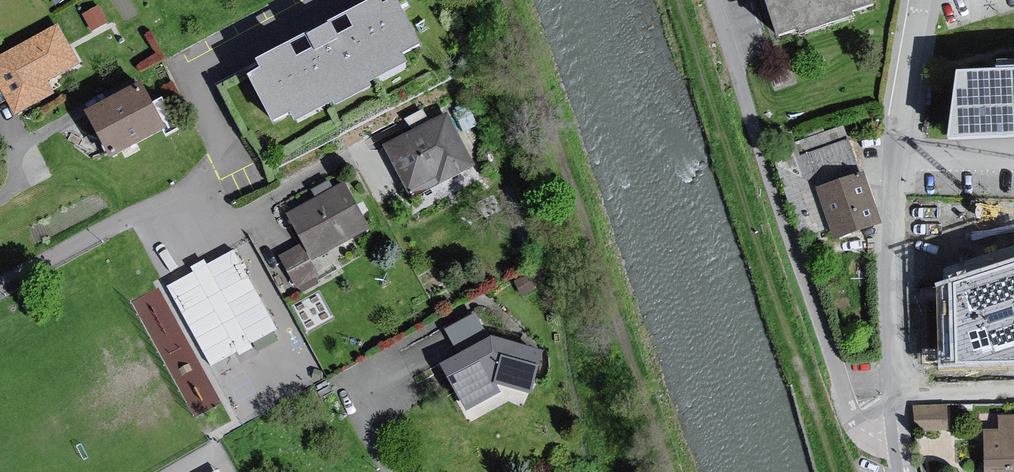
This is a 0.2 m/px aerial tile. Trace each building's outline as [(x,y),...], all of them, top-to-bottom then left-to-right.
[(58,10),(75,0),(52,0),(58,10)] [(786,42),(805,36),(807,42),(863,24),(861,19),(884,12),(880,0),(772,0),(786,42)] [(271,75),(257,82),(281,128),(297,120),(301,128),(341,108),(343,112),(380,93),(377,89),(415,70),(411,62),(431,52),(407,4),(392,12),(387,3),(339,27),(341,31),(319,42),(317,39),(266,65),(271,75)] [(82,18),(91,35),(110,25),(101,8),(82,18)] [(0,60),(0,89),(16,120),(58,98),(51,85),(82,68),(61,28),(0,60)] [(954,75),(946,141),(1013,138),(1013,72),(954,75)] [(140,93),(92,118),(116,164),(173,134),(153,97),(144,101),(140,93)] [(451,114),(383,148),(412,205),(480,171),(451,114)] [(317,200),(287,216),(303,245),(279,258),(301,296),(321,286),(316,277),(344,262),(337,250),(371,231),(340,175),(312,190),(317,200)] [(868,175),(821,190),(838,244),(886,229),(868,175)] [(168,277),(208,363),(279,331),(239,245),(168,277)] [(935,280),(939,366),(1013,363),(1013,256),(935,280)] [(531,272),(513,281),(522,299),(540,290),(531,272)] [(459,360),(443,369),(469,416),(504,397),(501,390),(536,402),(547,356),(496,339),(492,342),(480,315),(446,332),(459,360)] [(949,403),(911,404),(913,433),(947,431),(949,403)] [(999,414),(1000,433),(985,433),(986,471),(1013,471),(1013,414),(999,414)]
